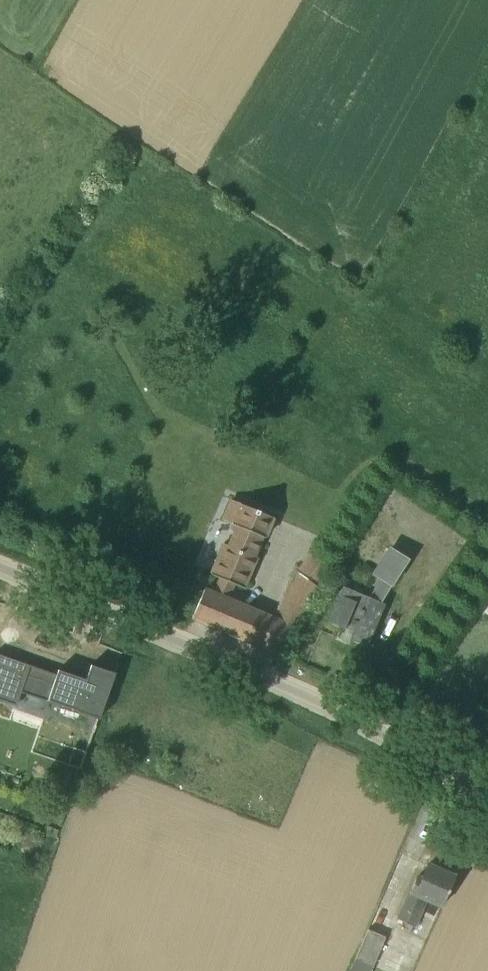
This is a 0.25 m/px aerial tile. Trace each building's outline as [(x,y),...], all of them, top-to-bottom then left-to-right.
[(273,519),(230,501),(222,520),(233,525),(225,545),(220,543),(207,572),(243,588),(256,558),(253,556),(261,537),(265,539),(273,519)] [(379,601),(406,559),(404,558),(386,546),(368,574),(375,578),(366,597),(340,586),(326,622),(351,632),(348,640),(364,647),(382,604),(379,601)] [(274,653),(330,567),(306,553),(286,588),(277,602),(279,604),(276,604),(270,614),(203,586),(190,617),(274,653)] [(96,719),(113,673),(89,664),(82,683),(0,655),(0,684),(96,719)] [(415,877),(395,918),(414,926),(425,902),(438,907),(452,876),(426,864),(419,878),(415,877)] [(365,929),(348,970),(368,970),(383,936),(365,929)] [(380,969),(384,970),(394,970),(401,956),(388,951),(380,969)]
